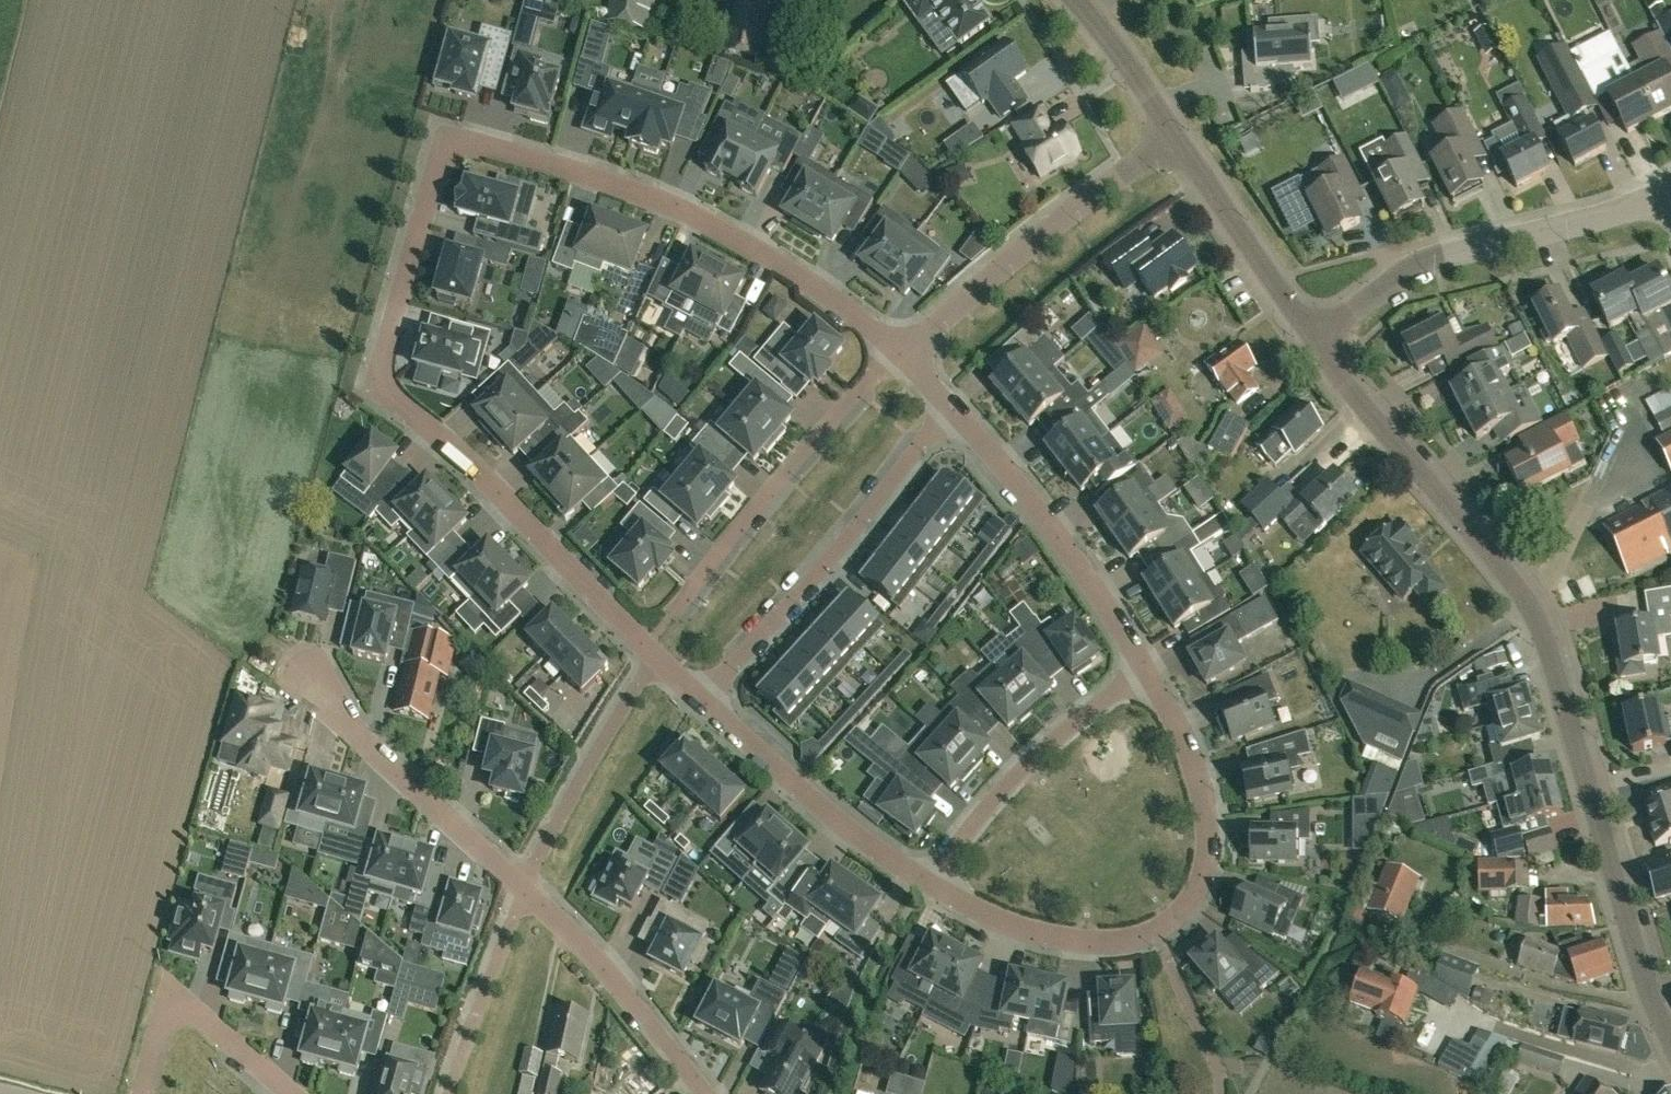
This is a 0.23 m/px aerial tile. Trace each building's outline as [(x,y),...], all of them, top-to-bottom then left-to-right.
[(530,14),(562,25),(569,7),(549,0),(535,0),(530,14)] [(631,25),(645,28),(651,0),(613,0),(609,20),(631,25)] [(975,0),(903,0),(944,56),(990,22),(989,20),(989,21),(978,6),(979,5),(975,0)] [(756,56),(763,20),(737,14),(729,51),(756,56)] [(1670,17),(1657,24),(1656,25),(1670,52),(1670,17)] [(1298,27),(1298,21),(1275,23),(1275,29),(1254,31),(1256,53),(1249,54),(1252,91),(1267,90),(1296,75),(1295,67),(1314,65),(1310,26),(1298,27)] [(1486,56),(1500,49),(1489,26),(1474,33),(1486,56)] [(498,82),(511,36),(484,29),(479,46),(472,44),(473,41),(456,37),(455,40),(451,39),(442,73),(439,72),(434,87),(449,91),(450,88),(456,90),(455,94),(475,100),(481,78),(498,82)] [(1655,119),(1670,110),(1670,83),(1664,69),(1670,65),(1670,55),(1660,34),(1633,47),(1641,61),(1628,68),(1636,82),(1655,119)] [(595,64),(601,66),(606,48),(585,41),(580,59),(595,64)] [(1026,72),(1005,43),(991,54),(989,51),(976,61),(977,63),(963,74),(984,103),(989,99),(1002,118),(1014,109),(1015,110),(1027,101),(1019,89),(1017,90),(1012,83),(1026,72)] [(1590,90),(1581,74),(1566,44),(1566,45),(1548,54),(1572,99),(1590,90)] [(517,47),(508,77),(512,78),(522,81),(519,94),(514,110),(531,115),(530,120),(547,124),(560,76),(540,70),(544,55),(517,47)] [(586,91),(595,64),(580,59),(572,86),(586,91)] [(1608,60),(1581,74),(1590,90),(1591,89),(1598,103),(1608,97),(1627,133),(1655,119),(1636,82),(1628,68),(1616,74),(1608,60)] [(601,95),(606,78),(610,69),(601,66),(595,64),(586,91),(598,94),(601,95)] [(1369,64),(1336,80),(1345,99),(1378,82),(1369,64)] [(1402,89),(1394,74),(1379,82),(1387,97),(1402,89)] [(709,75),(706,83),(721,89),(724,81),(709,75)] [(722,94),(732,99),(741,82),(731,77),(722,94)] [(618,129),(633,87),(606,78),(601,95),(598,94),(585,130),(611,139),(615,128),(618,129)] [(641,149),(661,91),(634,82),(633,87),(618,129),(633,134),(630,145),(641,149)] [(670,147),(682,114),(699,120),(712,91),(692,84),(691,88),(681,85),(677,97),(661,91),(641,149),(657,154),(661,144),(670,147)] [(1515,129),(1484,144),(1497,169),(1495,169),(1498,176),(1509,170),(1517,187),(1548,171),(1532,139),(1543,133),(1525,98),(1526,97),(1519,84),(1496,96),(1503,109),(1505,109),(1515,129)] [(1294,101),(1304,119),(1323,109),(1314,91),(1294,101)] [(869,123),(877,110),(859,98),(851,111),(869,123)] [(1583,112),(1576,101),(1564,108),(1570,118),(1555,126),(1562,138),(1561,138),(1575,165),(1606,149),(1586,110),(1583,112)] [(733,180),(756,134),(732,122),(738,109),(726,103),(710,134),(722,140),(706,171),(721,179),(723,176),(733,180)] [(1052,132),(1039,112),(1016,127),(1029,147),(1024,150),(1042,178),(1064,164),(1066,164),(1068,164),(1069,164),(1072,162),(1073,162),(1074,161),(1075,160),(1076,158),(1077,156),(1081,154),(1063,125),(1052,132)] [(1454,201),(1483,186),(1466,151),(1479,144),(1463,113),(1435,127),(1448,153),(1433,161),(1454,201)] [(869,128),(888,141),(894,146),(898,143),(881,119),(869,128)] [(808,154),(817,139),(808,133),(799,148),(808,154)] [(781,147),(756,134),(733,180),(742,185),(741,189),(756,197),(772,166),(784,172),(800,141),(788,135),(781,147)] [(1424,205),(1405,168),(1418,161),(1406,136),(1384,146),(1388,153),(1366,164),(1375,181),(1375,182),(1395,220),(1424,205)] [(900,173),(911,158),(897,148),(886,162),(887,165),(900,173)] [(806,231),(837,179),(801,157),(787,181),(799,188),(784,213),(795,220),(793,223),(806,231)] [(909,182),(922,169),(911,158),(900,173),(909,182)] [(1361,222),(1346,193),(1357,187),(1343,160),(1320,172),(1329,189),(1310,199),(1307,201),(1299,185),(1276,196),(1294,231),(1319,218),(1330,238),(1361,222)] [(969,184),(965,167),(945,172),(949,189),(969,184)] [(850,190),(837,181),(838,179),(837,179),(806,231),(819,239),(821,235),(833,242),(848,217),(859,224),(874,200),(852,187),(850,190)] [(509,226),(521,186),(500,180),(497,191),(467,182),(464,192),(459,191),(454,207),(459,208),(458,214),(459,215),(460,214),(501,225),(496,242),(508,246),(512,227),(509,226)] [(869,273),(881,282),(909,245),(917,233),(904,223),(884,208),(867,230),(878,238),(860,262),(871,270),(869,273)] [(605,265),(619,224),(592,214),(583,238),(566,232),(554,264),(572,272),(575,265),(601,275),(605,265)] [(631,274),(646,234),(619,224),(605,265),(631,274)] [(538,254),(544,236),(512,227),(508,246),(538,254)] [(1196,268),(1173,237),(1143,259),(1130,241),(1105,259),(1127,290),(1142,280),(1155,298),(1170,288),(1173,292),(1188,280),(1185,276),(1196,268)] [(507,268),(511,251),(476,241),(472,257),(448,250),(443,267),(440,277),(435,295),(440,296),(438,301),(456,306),(457,301),(471,305),(484,261),(507,268)] [(951,259),(931,243),(922,255),(909,245),(881,282),(893,291),(895,288),(906,296),(923,272),(934,281),(951,259)] [(693,316),(718,268),(693,255),(681,278),(669,272),(656,296),(668,302),(666,307),(691,320),(693,316)] [(543,281),(548,264),(531,259),(527,276),(543,281)] [(730,335),(743,310),(731,304),(743,281),(718,268),(693,316),(730,335)] [(1627,285),(1650,331),(1653,336),(1664,357),(1670,354),(1670,332),(1663,317),(1670,312),(1670,298),(1666,287),(1662,279),(1657,270),(1627,285)] [(1662,279),(1666,287),(1670,284),(1670,274),(1662,279)] [(1650,331),(1627,285),(1623,278),(1593,293),(1610,327),(1629,317),(1639,336),(1650,331)] [(1584,311),(1572,317),(1559,293),(1534,306),(1544,325),(1542,332),(1546,340),(1553,343),(1554,344),(1567,337),(1583,368),(1607,356),(1591,325),(1584,311)] [(575,344),(584,318),(586,310),(570,304),(559,335),(575,344)] [(611,367),(614,368),(629,335),(584,318),(575,344),(611,367)] [(1442,323),(1430,329),(1429,329),(1427,325),(1403,337),(1405,341),(1404,342),(1419,371),(1444,359),(1450,371),(1497,347),(1487,327),(1452,344),(1442,323)] [(418,341),(414,356),(418,357),(416,366),(420,367),(416,384),(437,389),(441,373),(462,378),(477,383),(485,352),(490,334),(454,324),(449,341),(425,334),(422,342),(418,341)] [(1519,324),(1508,330),(1513,339),(1524,333),(1519,324)] [(1136,371),(1152,359),(1145,348),(1161,337),(1152,325),(1120,347),(1136,371)] [(826,367),(842,349),(816,326),(794,352),(777,337),(756,360),(784,384),(795,371),(811,385),(815,382),(819,385),(831,371),(826,367)] [(1112,339),(1101,326),(1100,327),(1090,335),(1101,349),(1112,339)] [(1011,405),(1050,371),(1039,359),(1048,351),(1028,328),(1002,350),(1015,364),(993,384),(1011,405)] [(528,342),(529,335),(515,332),(511,347),(519,354),(526,348),(528,342)] [(1619,372),(1632,366),(1616,335),(1603,342),(1619,372)] [(1523,336),(1504,345),(1512,360),(1531,350),(1523,336)] [(734,350),(740,355),(747,361),(757,349),(745,338),(734,350)] [(1257,390),(1245,373),(1254,366),(1238,343),(1208,365),(1226,390),(1228,388),(1239,403),(1257,390)] [(735,361),(740,355),(734,350),(730,356),(735,361)] [(1462,370),(1468,381),(1452,389),(1464,414),(1507,392),(1500,377),(1514,371),(1503,350),(1473,365),(1462,370)] [(615,368),(632,377),(639,362),(622,353),(615,368)] [(1110,396),(1135,376),(1126,363),(1115,373),(1101,385),(1110,396)] [(492,437),(537,396),(508,364),(485,385),(495,396),(476,413),(484,422),(481,424),(492,437)] [(622,374),(614,368),(611,367),(598,379),(607,388),(614,381),(622,374)] [(1072,388),(1054,367),(1050,371),(1011,405),(1030,427),(1052,407),(1061,418),(1089,395),(1078,382),(1072,388)] [(777,443),(786,432),(782,428),(791,418),(768,398),(779,386),(758,368),(747,381),(751,384),(734,405),(777,443)] [(656,397),(622,374),(614,381),(641,411),(656,397)] [(1064,469),(1110,434),(1091,412),(1110,396),(1101,385),(1089,395),(1061,418),(1070,429),(1047,447),(1064,469)] [(668,399),(678,408),(689,394),(680,386),(668,399)] [(1515,407),(1507,392),(1464,414),(1476,438),(1503,425),(1510,438),(1541,423),(1529,400),(1515,407)] [(537,396),(492,437),(503,449),(506,446),(514,455),(533,438),(541,447),(574,417),(579,413),(582,409),(574,400),(566,408),(564,406),(555,415),(537,396)] [(1295,453),(1322,427),(1301,404),(1274,430),(1275,431),(1258,447),(1269,458),(1286,442),(1295,453)] [(777,443),(734,405),(716,426),(711,423),(701,436),(722,453),(732,441),(754,461),(763,450),(767,454),(777,443)] [(663,434),(677,415),(667,407),(652,423),(663,434)] [(1670,433),(1670,407),(1654,417),(1665,437),(1670,433)] [(551,495),(590,459),(572,439),(589,423),(579,413),(574,417),(541,447),(550,457),(531,474),(551,495)] [(1233,457),(1250,426),(1228,415),(1210,448),(1233,457)] [(1524,494),(1569,471),(1560,452),(1579,442),(1566,417),(1536,432),(1543,446),(1509,463),(1524,494)] [(695,431),(701,436),(707,428),(703,425),(699,425),(695,431)] [(1113,485),(1137,467),(1110,434),(1064,469),(1082,492),(1093,484),(1100,494),(1113,485)] [(720,509),(729,498),(725,495),(734,484),(712,465),(722,453),(701,436),(690,448),(695,453),(678,474),(720,509)] [(1657,443),(1670,469),(1670,436),(1657,443)] [(388,445),(377,437),(375,439),(373,438),(341,481),(378,509),(395,487),(381,476),(396,455),(386,448),(388,445)] [(590,459),(551,495),(570,516),(589,499),(598,508),(612,495),(618,490),(624,484),(627,480),(623,476),(613,484),(590,459)] [(1114,536),(1158,505),(1148,490),(1156,485),(1141,463),(1137,467),(1113,485),(1122,496),(1098,513),(1114,536)] [(1355,496),(1334,473),(1321,486),(1317,482),(1300,496),(1289,484),(1279,493),(1254,517),(1265,530),(1291,506),(1315,533),(1355,496)] [(720,509),(678,474),(660,495),(654,490),(644,502),(666,521),(676,509),(698,528),(707,517),(711,520),(720,509)] [(964,493),(944,478),(946,475),(945,474),(928,496),(965,525),(983,501),(968,489),(964,493)] [(1159,488),(1168,505),(1187,494),(1178,478),(1159,488)] [(1254,517),(1279,493),(1267,480),(1242,504),(1254,517)] [(447,501),(428,481),(410,499),(396,485),(395,487),(378,509),(375,513),(392,530),(401,522),(413,534),(417,531),(447,501)] [(618,490),(612,495),(627,508),(637,496),(624,484),(618,490)] [(1670,550),(1670,489),(1653,499),(1654,500),(1607,524),(1630,569),(1634,567),(1635,569),(1670,550)] [(949,546),(965,525),(928,496),(912,517),(949,546)] [(440,570),(459,551),(448,539),(467,521),(447,501),(417,531),(428,542),(420,549),(432,562),(438,569),(440,570)] [(1162,554),(1193,534),(1193,533),(1189,528),(1183,519),(1168,518),(1158,505),(1114,536),(1130,559),(1154,542),(1162,554)] [(659,573),(671,559),(667,555),(670,552),(652,536),(662,524),(640,506),(622,527),(636,539),(613,566),(639,588),(655,570),(659,573)] [(1160,605),(1196,582),(1182,559),(1201,547),(1231,527),(1223,514),(1207,524),(1193,533),(1193,534),(1162,554),(1170,565),(1145,581),(1160,605)] [(933,567),(949,546),(912,517),(895,538),(933,567)] [(1417,545),(1399,523),(1392,529),(1392,528),(1364,552),(1404,598),(1416,588),(1421,595),(1425,598),(1430,599),(1434,597),(1437,595),(1439,591),(1439,586),(1437,582),(1410,550),(1417,545)] [(1005,526),(990,544),(997,550),(1012,531),(1005,526)] [(916,588),(933,567),(895,538),(879,559),(916,588)] [(1016,551),(1025,563),(1041,551),(1032,539),(1016,551)] [(997,550),(990,544),(980,557),(987,563),(997,550)] [(509,565),(490,545),(471,563),(459,551),(440,570),(470,602),(509,565)] [(348,598),(357,562),(329,556),(325,575),(303,570),(292,615),(326,623),(333,594),(348,598)] [(899,609),(916,588),(879,559),(862,580),(899,609)] [(438,569),(432,562),(427,566),(434,573),(438,569)] [(502,635),(522,616),(510,603),(528,585),(509,565),(470,602),(502,635)] [(981,571),(974,565),(965,577),(972,582),(981,571)] [(1254,595),(1268,587),(1255,567),(1242,576),(1254,595)] [(1205,577),(1196,582),(1160,605),(1175,629),(1200,614),(1207,625),(1231,611),(1223,598),(1225,597),(1219,587),(1215,589),(1207,576),(1205,577)] [(956,602),(965,591),(957,586),(949,597),(956,602)] [(1644,673),(1642,663),(1658,660),(1654,639),(1670,636),(1670,624),(1670,618),(1670,590),(1656,593),(1661,620),(1618,627),(1622,648),(1617,649),(1621,677),(1644,673)] [(1655,618),(1655,593),(1623,593),(1622,618),(1655,618)] [(865,649),(883,629),(848,597),(830,617),(865,649)] [(1207,685),(1244,664),(1242,660),(1245,658),(1239,647),(1237,644),(1246,639),(1279,621),(1266,598),(1233,616),(1209,629),(1216,642),(1191,656),(1193,660),(1189,662),(1198,676),(1201,674),(1207,685)] [(347,621),(341,648),(355,651),(354,653),(353,655),(355,656),(355,655),(384,662),(384,663),(386,663),(387,661),(386,661),(393,631),(408,634),(415,606),(389,600),(386,613),(367,608),(365,607),(364,609),(365,609),(361,624),(347,621)] [(428,631),(433,611),(417,607),(412,627),(428,631)] [(941,607),(933,618),(940,623),(948,613),(941,607)] [(546,656),(572,630),(553,612),(527,637),(546,656)] [(847,668),(865,649),(830,617),(812,636),(847,668)] [(1021,629),(1044,659),(1056,650),(1073,674),(1076,672),(1078,675),(1092,666),(1089,663),(1100,655),(1075,620),(1072,622),(1070,619),(1056,629),(1050,620),(1042,626),(1035,617),(1034,618),(1021,629)] [(924,620),(912,636),(923,645),(934,631),(926,625),(928,623),(924,620)] [(993,666),(1033,712),(1044,702),(1041,699),(1052,690),(1032,668),(1044,659),(1021,629),(1006,640),(1013,648),(993,666)] [(564,675),(590,649),(572,630),(546,656),(564,675)] [(433,672),(441,639),(418,634),(410,666),(408,666),(396,712),(428,720),(440,673),(433,672)] [(829,688),(847,668),(812,636),(794,656),(829,688)] [(479,688),(493,675),(468,648),(459,657),(464,662),(459,666),(479,688)] [(582,694),(609,668),(590,649),(564,675),(582,694)] [(1485,658),(1489,671),(1508,665),(1505,652),(1485,658)] [(811,707),(829,688),(794,656),(776,675),(811,707)] [(904,666),(897,660),(887,670),(894,677),(904,666)] [(952,689),(959,697),(979,717),(989,706),(1009,728),(1019,719),(1021,722),(1033,712),(993,666),(980,678),(975,681),(969,674),(952,689)] [(504,670),(498,676),(507,686),(513,679),(504,670)] [(811,707),(776,675),(757,695),(759,696),(761,694),(780,712),(776,715),(791,729),(811,707)] [(1233,741),(1273,724),(1271,720),(1274,719),(1269,707),(1270,707),(1268,704),(1278,700),(1268,676),(1242,686),(1248,699),(1221,711),(1223,715),(1219,717),(1228,737),(1231,736),(1233,741)] [(530,688),(540,697),(547,689),(538,680),(530,688)] [(878,680),(870,689),(876,695),(885,686),(878,680)] [(1497,696),(1493,683),(1460,693),(1466,711),(1489,704),(1494,723),(1537,711),(1534,700),(1529,699),(1526,687),(1497,696)] [(1402,763),(1419,717),(1349,685),(1342,702),(1365,746),(1402,763)] [(541,699),(540,697),(530,688),(524,695),(535,705),(541,699)] [(876,695),(870,689),(859,700),(866,706),(876,695)] [(288,768),(295,743),(279,738),(281,729),(267,725),(273,707),(239,697),(226,741),(247,748),(241,766),(266,774),(269,763),(288,768)] [(926,728),(973,770),(983,759),(980,757),(989,747),(968,727),(979,717),(959,697),(947,709),(942,715),(929,704),(916,720),(925,729),(926,728)] [(541,699),(535,705),(544,713),(550,707),(541,699)] [(1666,743),(1657,703),(1623,711),(1627,728),(1628,728),(1633,750),(1666,743)] [(842,733),(859,714),(853,708),(835,726),(842,733)] [(1495,765),(1520,757),(1516,745),(1541,738),(1537,726),(1540,723),(1537,711),(1494,723),(1501,744),(1490,747),(1495,765)] [(523,798),(534,755),(501,747),(506,726),(482,720),(474,754),(491,758),(486,775),(497,777),(494,791),(507,794),(506,800),(519,803),(520,798),(523,798)] [(909,751),(899,764),(920,781),(930,769),(951,789),(960,779),(963,782),(973,770),(926,728),(925,729),(915,740),(917,742),(909,751)] [(1308,745),(1315,743),(1313,733),(1305,735),(1308,745)] [(818,746),(824,752),(833,742),(826,736),(818,746)] [(682,787),(706,759),(686,742),(662,769),(682,787)] [(1249,801),(1291,792),(1290,788),(1294,787),(1291,774),(1291,771),(1300,769),(1298,757),(1242,769),(1243,774),(1240,775),(1244,796),(1248,796),(1249,801)] [(701,804),(726,777),(706,759),(682,787),(701,804)] [(1497,787),(1501,803),(1512,800),(1554,788),(1547,763),(1514,772),(1497,775),(1495,765),(1468,772),(1472,788),(1490,783),(1497,787)] [(926,829),(935,815),(932,813),(934,810),(911,793),(920,781),(899,764),(888,777),(881,787),(889,793),(887,795),(888,795),(880,806),(883,808),(881,811),(899,825),(897,828),(910,837),(912,834),(915,837),(923,826),(926,829)] [(286,823),(325,834),(341,779),(328,774),(326,780),(313,776),(306,800),(304,800),(293,797),(286,823)] [(721,822),(745,794),(726,777),(701,804),(721,822)] [(355,783),(342,779),(325,834),(324,837),(364,849),(373,820),(360,816),(367,792),(354,788),(355,783)] [(1389,795),(1391,790),(1368,781),(1361,799),(1389,795)] [(1512,800),(1501,803),(1496,805),(1504,833),(1519,828),(1518,825),(1528,823),(1562,813),(1554,788),(1512,800)] [(1651,794),(1654,805),(1647,807),(1651,821),(1651,822),(1648,823),(1656,847),(1669,842),(1670,844),(1670,843),(1670,788),(1651,794)] [(278,827),(288,795),(271,790),(261,822),(278,827)] [(654,817),(660,810),(650,801),(645,808),(654,817)] [(883,818),(863,804),(858,810),(878,826),(883,818)] [(1420,807),(1386,817),(1412,827),(1425,824),(1420,807)] [(670,819),(660,810),(654,817),(664,826),(670,819)] [(1309,841),(1310,811),(1282,814),(1282,829),(1253,828),(1253,834),(1249,834),(1249,856),(1252,856),(1252,861),(1295,862),(1295,857),(1299,858),(1299,845),(1299,841),(1309,841)] [(776,822),(767,814),(751,833),(738,822),(715,849),(727,860),(728,860),(735,853),(754,870),(791,829),(779,818),(776,822)] [(1395,836),(1399,826),(1386,820),(1382,830),(1395,836)] [(272,849),(278,827),(265,823),(259,845),(272,849)] [(1370,843),(1377,827),(1352,827),(1352,853),(1367,853),(1370,843)] [(1519,828),(1504,833),(1493,836),(1500,862),(1527,861),(1527,859),(1525,859),(1524,855),(1527,854),(1521,836),(1519,828)] [(786,906),(803,883),(805,881),(791,869),(808,850),(799,842),(802,839),(791,829),(754,870),(774,887),(767,895),(783,909),(786,906)] [(1431,836),(1455,847),(1451,831),(1431,836)] [(1531,858),(1555,850),(1549,831),(1525,838),(1531,858)] [(674,842),(675,843),(684,851),(691,844),(681,835),(678,838),(674,842)] [(365,898),(367,892),(387,898),(392,899),(408,848),(396,845),(398,840),(384,836),(383,841),(381,840),(373,865),(361,861),(359,867),(355,882),(351,894),(365,898)] [(253,850),(231,843),(227,858),(249,864),(253,850)] [(433,856),(435,851),(421,847),(419,852),(409,849),(397,890),(411,894),(408,904),(433,911),(440,885),(428,881),(435,856),(433,856)] [(253,850),(249,864),(262,868),(266,853),(253,850)] [(659,893),(675,861),(659,853),(649,871),(618,854),(605,879),(600,876),(592,891),(597,894),(595,897),(616,908),(620,902),(632,908),(644,885),(659,893)] [(699,870),(683,857),(663,893),(672,898),(685,874),(694,879),(699,870)] [(1646,868),(1656,899),(1670,894),(1670,860),(1646,868)] [(1527,865),(1527,861),(1500,862),(1478,862),(1479,891),(1506,890),(1506,891),(1529,889),(1527,865)] [(355,882),(359,867),(353,865),(349,880),(355,882)] [(1402,923),(1420,879),(1387,866),(1379,886),(1365,879),(1356,903),(1369,909),(1369,910),(1402,923)] [(832,868),(826,877),(814,869),(805,881),(803,883),(786,906),(794,911),(807,921),(811,916),(827,927),(823,932),(824,933),(857,885),(851,882),(852,876),(844,871),(839,873),(832,868)] [(181,926),(174,951),(199,959),(202,948),(212,951),(223,913),(229,915),(237,887),(219,882),(212,908),(198,904),(197,909),(182,905),(176,925),(181,926)] [(862,889),(857,885),(824,933),(832,922),(844,931),(840,936),(842,945),(861,959),(877,936),(865,927),(881,903),(875,898),(875,893),(867,887),(862,889)] [(431,915),(423,945),(422,947),(446,954),(448,945),(467,951),(473,928),(478,930),(484,911),(479,910),(482,897),(481,896),(483,891),(468,887),(467,892),(453,888),(444,919),(431,915)] [(1291,928),(1304,899),(1279,887),(1273,900),(1246,888),(1244,892),(1241,891),(1232,911),(1235,913),(1233,917),(1272,935),(1273,934),(1285,939),(1291,927),(1291,928)] [(327,911),(329,903),(315,890),(310,907),(327,911)] [(1567,900),(1567,892),(1547,892),(1548,908),(1542,908),(1543,902),(1520,899),(1516,925),(1537,928),(1594,927),(1587,900),(1567,900)] [(330,900),(343,912),(347,898),(332,894),(330,900)] [(330,900),(329,903),(327,911),(319,941),(344,948),(348,935),(353,919),(343,912),(330,900)] [(698,966),(708,945),(687,935),(695,920),(663,903),(651,925),(666,933),(652,961),(683,977),(691,962),(698,966)] [(353,919),(348,935),(344,948),(360,953),(366,930),(358,923),(353,919)] [(403,960),(366,930),(360,953),(356,966),(378,972),(374,985),(395,990),(397,982),(402,965),(403,960)] [(257,1002),(272,948),(230,936),(222,965),(236,970),(230,994),(231,995),(230,1000),(244,1004),(245,999),(257,1002)] [(944,944),(932,937),(918,963),(905,956),(892,981),(916,993),(922,981),(937,989),(959,947),(945,940),(944,944)] [(1579,985),(1612,974),(1601,941),(1584,947),(1581,938),(1557,946),(1558,950),(1527,939),(1519,965),(1579,985)] [(1214,942),(1211,939),(1199,950),(1201,953),(1192,961),(1206,977),(1203,980),(1214,992),(1217,989),(1220,993),(1236,980),(1245,990),(1253,983),(1259,991),(1279,973),(1248,951),(1236,961),(1217,939),(1214,942)] [(403,960),(402,965),(416,969),(422,947),(423,945),(409,941),(403,960)] [(975,1030),(986,998),(969,989),(982,964),(970,957),(972,954),(959,947),(937,989),(952,996),(946,1009),(956,1014),(954,1018),(975,1030)] [(306,987),(314,960),(273,948),(258,1002),(268,1005),(267,1010),(281,1014),(282,1009),(284,1010),(291,985),(306,989),(306,987)] [(397,982),(413,987),(419,989),(425,971),(416,969),(402,965),(397,982)] [(1468,998),(1475,979),(1440,966),(1435,978),(1468,998)] [(847,971),(840,981),(853,989),(859,979),(847,971)] [(1406,1025),(1418,992),(1364,971),(1352,1003),(1377,1013),(1376,1014),(1406,1025)] [(1031,1022),(1040,976),(1026,973),(1025,977),(1012,974),(1006,1002),(987,999),(986,998),(975,1030),(999,1034),(1000,1030),(1011,1032),(1014,1019),(1031,1022)] [(1071,1045),(1076,1018),(1061,1015),(1067,986),(1054,983),(1055,979),(1040,976),(1031,1022),(1047,1025),(1044,1039),(1071,1045)] [(839,1003),(849,1007),(854,990),(840,981),(834,990),(839,1003)] [(408,1005),(413,987),(397,982),(395,990),(392,1001),(408,1005)] [(769,1030),(787,996),(761,982),(760,984),(770,989),(762,1002),(738,989),(733,998),(717,989),(698,1024),(741,1046),(754,1022),(769,1030)] [(1121,985),(1121,982),(1104,983),(1105,986),(1101,987),(1102,1016),(1089,1017),(1090,1044),(1116,1043),(1115,1029),(1136,1027),(1136,1022),(1139,1022),(1138,1006),(1135,1007),(1133,985),(1121,985)] [(1477,990),(1472,1003),(1485,1008),(1489,995),(1477,990)] [(331,998),(319,995),(302,1057),(304,1058),(303,1063),(317,1067),(318,1062),(330,1065),(344,1013),(328,1009),(331,998)] [(579,1061),(590,1016),(558,1008),(548,1054),(579,1061)] [(1607,1018),(1582,1012),(1575,1042),(1619,1053),(1627,1021),(1608,1016),(1607,1018)] [(371,1021),(344,1013),(330,1065),(341,1068),(340,1073),(354,1077),(355,1072),(357,1072),(371,1021)] [(883,1033),(886,1020),(877,1018),(874,1030),(883,1033)] [(814,1065),(816,1066),(827,1045),(805,1033),(803,1038),(779,1026),(764,1054),(779,1061),(763,1092),(766,1093),(799,1093),(802,1088),(805,1090),(813,1074),(810,1072),(814,1065)] [(1523,1045),(1508,1040),(1494,1035),(1469,1078),(1483,1086),(1502,1053),(1518,1058),(1517,1061),(1559,1075),(1565,1057),(1524,1043),(1523,1045)] [(1468,1078),(1487,1045),(1475,1039),(1471,1046),(1454,1039),(1439,1065),(1468,1078)] [(539,1077),(544,1053),(525,1048),(519,1073),(539,1077)] [(421,1083),(428,1085),(436,1058),(419,1053),(414,1070),(389,1063),(381,1093),(417,1093),(421,1083)] [(1061,1058),(1053,1090),(1062,1093),(1074,1093),(1076,1061),(1061,1058)] [(591,1066),(587,1084),(598,1087),(602,1069),(591,1066)] [(563,1072),(545,1068),(538,1093),(558,1093),(563,1072)] [(536,1079),(523,1076),(519,1093),(533,1093),(536,1079)] [(669,1092),(647,1078),(640,1089),(647,1093),(668,1093),(669,1092)] [(1588,1078),(1576,1093),(1610,1093),(1588,1078)]
